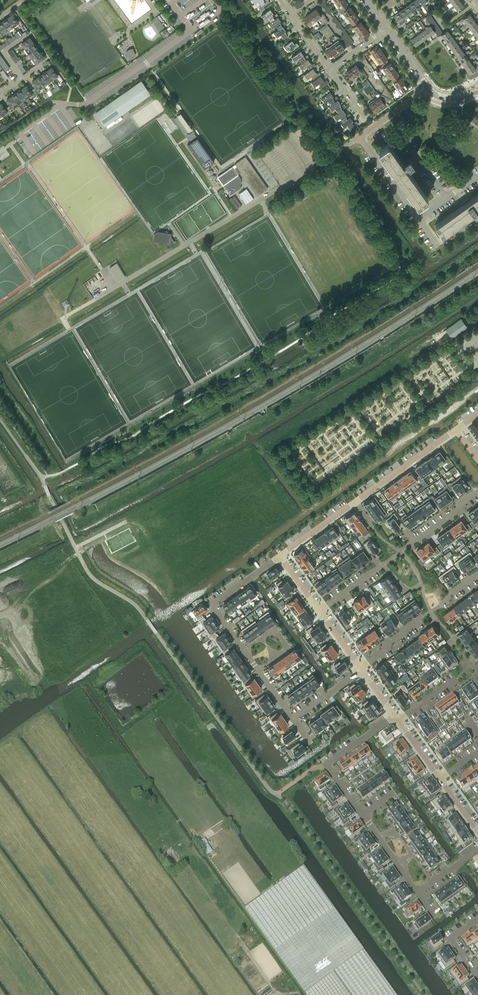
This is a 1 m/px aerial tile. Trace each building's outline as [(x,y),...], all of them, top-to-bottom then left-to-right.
[(336,2),(339,7),(337,9),(338,12),(348,5),(346,3),(347,2),(345,0),(339,0),(336,2)] [(419,0),(414,0),(413,1),(417,8),(420,12),(422,11),(419,7),(422,5),(419,0)] [(422,5),(425,9),(427,7),(424,3),(427,1),(427,0),(419,0),(422,5)] [(454,6),(457,10),(463,6),(459,0),(453,5),(449,8),(450,9),(454,6)] [(417,8),(413,1),(408,5),(412,11),(412,12),(415,16),(417,14),(414,10),(417,8)] [(348,5),(338,12),(340,14),(343,12),(346,17),(353,12),(350,7),(349,7),(348,5)] [(412,11),(408,5),(403,8),(408,15),(407,15),(410,19),(412,18),(409,14),(412,12),(412,11)] [(408,15),(403,8),(398,12),(403,18),(402,19),(405,23),(407,21),(404,17),(407,15),(408,15)] [(268,17),(271,21),(277,17),(278,16),(276,13),(274,15),(270,9),(261,15),(264,20),(268,17)] [(311,13),(316,20),(321,16),(316,9),(311,13)] [(352,24),(358,20),(357,18),(357,17),(353,12),(346,17),(350,22),(352,24)] [(403,18),(398,12),(393,15),(398,22),(397,22),(400,26),(402,25),(399,21),(402,19),(403,18)] [(308,26),(310,24),(316,20),(311,13),(305,17),(306,18),(303,20),(308,26)] [(7,18),(13,26),(18,22),(16,19),(16,18),(15,18),(12,14),(11,15),(9,16),(9,17),(7,18)] [(464,20),(466,23),(472,18),(469,14),(463,18),(459,21),(460,23),(464,20)] [(286,24),(284,21),(281,23),(277,17),(271,21),(268,23),(271,27),(275,25),(278,29),(282,26),(286,24)] [(2,21),(8,30),(13,26),(7,18),(5,19),(4,21),(2,21)] [(469,27),(476,23),(472,18),(466,23),(462,25),(463,27),(467,24),(469,27)] [(356,31),(364,26),(360,21),(359,22),(358,20),(352,24),(353,26),(356,31)] [(2,21),(1,22),(0,23),(0,28),(3,33),(8,30),(2,21)] [(435,31),(433,29),(431,26),(430,24),(428,22),(427,21),(426,22),(428,26),(426,28),(430,35),(435,31)] [(477,29),(477,25),(476,23),(469,27),(465,30),(466,31),(467,32),(471,29),(473,32),(477,29)] [(421,31),(426,38),(430,35),(426,28),(423,24),(421,25),(424,29),(421,31)] [(282,26),(273,33),(277,37),(280,34),(283,39),(291,33),(289,31),(287,32),(282,26)] [(367,36),(365,33),(368,32),(364,26),(356,31),(360,37),(358,38),(360,41),(367,36)] [(416,35),(421,42),(426,38),(421,31),(418,28),(416,29),(419,33),(416,35)] [(477,36),(477,29),(473,32),(469,35),(470,37),(475,34),(477,37),(477,36)] [(451,34),(451,35),(455,32),(454,30),(450,33),(447,30),(443,33),(441,34),(444,39),(451,34)] [(421,42),(416,35),(413,31),(411,32),(414,36),(410,39),(415,46),(421,42)] [(451,34),(444,39),(448,44),(454,40),(455,40),(459,37),(458,35),(454,38),(451,35),(451,34)] [(25,48),(33,43),(30,38),(22,43),(25,48)] [(343,46),(348,42),(341,38),(339,40),(339,41),(334,45),(339,52),(345,48),(343,46)] [(297,42),(295,42),(294,44),(291,40),(288,42),(287,40),(283,44),(284,45),(284,46),(286,49),(288,48),(290,51),(298,45),(297,42)] [(454,40),(448,44),(452,49),(458,44),(458,45),(462,42),(461,40),(457,43),(455,40),(454,40)] [(36,46),(36,45),(34,44),(33,43),(25,48),(29,53),(37,47),(36,46)] [(458,44),(452,49),(455,54),(462,49),(462,50),(466,47),(465,45),(461,48),(458,45),(458,44)] [(333,54),(334,56),(339,52),(334,45),(329,48),(328,47),(327,47),(326,48),(325,49),(330,56),(333,54)] [(376,58),(383,53),(379,48),(378,48),(376,46),(369,51),(371,54),(372,53),(376,58)] [(32,58),(40,52),(40,51),(39,49),(38,49),(37,47),(29,53),(32,58)] [(126,54),(130,58),(135,55),(133,49),(132,49),(131,49),(129,50),(128,51),(127,52),(126,53),(126,54)] [(462,49),(455,54),(459,59),(465,54),(469,51),(468,50),(464,53),(462,50),(462,49)] [(301,63),(307,59),(308,58),(306,55),(304,57),(300,51),(291,57),(294,62),(298,59),(301,63)] [(40,52),(32,58),(36,63),(44,57),(40,52)] [(469,59),(473,56),(476,54),(474,52),(471,54),(472,54),(468,57),(465,54),(459,59),(462,63),(469,59)] [(383,53),(376,58),(380,63),(387,58),(383,53)] [(301,63),(299,65),(302,69),(305,67),(308,71),(312,68),(316,66),(314,63),(312,64),(307,59),(301,63)] [(469,59),(462,63),(466,69),(473,64),(476,61),(475,59),(471,62),(469,59)] [(386,73),(394,67),(390,62),(383,67),(386,73)] [(351,68),(356,76),(361,72),(356,64),(351,68)] [(466,69),(469,73),(476,69),(477,68),(477,65),(475,67),(473,64),(466,69)] [(52,67),(47,71),(53,79),(58,75),(52,67)] [(392,80),(398,75),(397,73),(398,73),(394,67),(386,73),(390,78),(392,80)] [(312,68),(308,71),(303,74),(307,79),(311,76),(314,80),(320,76),(321,75),(319,72),(317,74),(312,68)] [(356,76),(351,68),(346,72),(348,74),(345,76),(350,84),(353,82),(351,79),(356,76)] [(48,83),(53,79),(47,71),(46,72),(43,72),(44,73),(42,74),(48,83)] [(37,78),(43,86),(48,83),(42,74),(40,76),(40,75),(38,77),(37,78)] [(397,87),(404,82),(400,77),(398,75),(392,80),(393,82),(397,87)] [(314,80),(311,82),(314,87),(318,84),(321,88),(328,83),(326,80),(324,81),(320,76),(314,80)] [(33,89),(37,94),(40,92),(38,89),(43,86),(37,78),(32,81),(36,87),(33,89)] [(105,126),(151,94),(147,89),(141,80),(119,95),(95,112),(105,126)] [(404,82),(397,87),(401,93),(408,87),(404,82)] [(37,94),(33,89),(30,91),(26,85),(21,89),(27,97),(32,94),(34,96),(37,94)] [(17,92),(22,100),(27,97),(21,89),(20,90),(18,90),(19,91),(17,92)] [(383,91),(381,94),(390,99),(392,100),(394,98),(390,92),(387,94),(383,91)] [(15,94),(14,93),(13,95),(12,96),(18,104),(22,100),(17,92),(15,94)] [(338,99),(336,96),(334,98),(329,92),(327,94),(325,92),(323,94),(324,96),(321,98),(324,103),(328,100),(331,104),(337,100),(338,99)] [(385,104),(384,103),(390,99),(381,94),(380,97),(374,101),(380,108),(385,104)] [(8,107),(11,112),(14,110),(13,107),(18,104),(12,96),(7,99),(10,105),(8,107)] [(338,112),(342,109),(345,107),(343,104),(341,105),(337,100),(331,104),(328,106),(331,110),(335,108),(338,112)] [(380,108),(374,101),(369,104),(375,112),(380,108)] [(2,115),(7,112),(8,114),(11,112),(8,107),(5,108),(1,103),(0,104),(0,112),(2,115)] [(349,117),(350,116),(351,116),(349,113),(346,115),(342,109),(338,112),(333,115),(336,120),(340,117),(343,121),(349,117)] [(188,131),(192,129),(181,112),(177,115),(177,116),(173,119),(184,133),(188,131)] [(349,117),(343,121),(341,123),(340,123),(344,128),(348,125),(351,129),(358,124),(356,121),(354,123),(349,117)] [(204,168),(206,167),(214,161),(197,137),(189,143),(187,144),(204,168)] [(403,163),(400,159),(388,143),(378,150),(418,205),(428,198),(409,171),(414,168),(413,165),(411,163),(413,161),(409,154),(404,158),(406,161),(403,163)] [(235,164),(237,166),(241,172),(257,195),(268,188),(245,157),(235,164)] [(238,174),(241,172),(237,166),(233,169),(232,167),(218,177),(231,195),(241,187),(240,185),(240,184),(241,183),(241,182),(241,181),(240,180),(241,179),(238,174)] [(442,235),(477,209),(477,194),(470,199),(468,197),(462,202),(460,203),(462,205),(434,225),(442,235)] [(168,232),(167,230),(164,232),(161,231),(161,235),(158,236),(160,238),(159,241),(163,242),(166,247),(169,245),(171,246),(172,243),(174,242),(171,236),(171,233),(168,232)] [(161,235),(161,231),(157,231),(154,234),(152,240),(159,241),(160,238),(158,236),(161,235)] [(110,267),(112,270),(118,281),(125,277),(117,263),(110,267)] [(467,327),(467,326),(461,318),(445,329),(452,338),(467,327)] [(435,454),(433,455),(439,464),(441,466),(447,462),(447,463),(451,460),(447,455),(444,457),(439,451),(435,454)] [(427,459),(434,468),(439,464),(433,455),(432,456),(427,459)] [(423,462),(421,463),(428,472),(427,472),(429,474),(435,470),(434,468),(427,459),(423,462)] [(420,465),(415,468),(420,475),(417,477),(421,482),(424,480),(422,477),(427,472),(428,472),(421,463),(420,465)] [(410,470),(406,474),(413,484),(418,481),(410,470)] [(406,474),(401,477),(408,485),(407,486),(409,488),(413,484),(406,474)] [(460,476),(455,480),(463,490),(463,491),(468,487),(460,476)] [(401,477),(397,480),(403,489),(407,486),(408,485),(401,477)] [(397,480),(393,483),(400,494),(405,491),(403,489),(397,480)] [(450,482),(447,484),(450,489),(453,487),(458,494),(463,490),(455,480),(451,483),(450,482)] [(393,483),(388,486),(396,497),(400,494),(393,483)] [(444,488),(438,492),(440,494),(446,502),(452,498),(448,492),(450,489),(447,484),(444,487),(444,488)] [(384,489),(391,500),(396,497),(388,486),(386,487),(384,489)] [(432,495),(429,497),(432,502),(435,500),(440,507),(446,502),(440,494),(434,498),(432,495)] [(367,502),(364,504),(367,508),(377,500),(374,496),(369,500),(366,502),(367,502)] [(428,498),(423,501),(423,502),(423,501),(431,512),(435,508),(428,498)] [(377,500),(367,508),(370,512),(380,505),(377,500)] [(419,504),(419,505),(426,515),(431,512),(423,501),(423,502),(419,504)] [(419,504),(414,507),(415,509),(416,509),(422,518),(426,515),(419,505),(419,504)] [(380,505),(370,512),(373,517),(383,509),(380,505)] [(383,509),(373,517),(376,521),(387,513),(383,509)] [(415,509),(411,512),(418,521),(422,518),(416,509),(415,509)] [(469,513),(473,520),(471,522),(474,527),(477,525),(477,524),(477,523),(477,513),(475,509),(473,510),(469,513)] [(349,515),(344,518),(347,523),(357,515),(354,511),(351,513),(350,512),(348,514),(349,515)] [(391,515),(386,519),(394,530),(395,530),(399,527),(400,526),(395,520),(398,518),(394,512),(391,515)] [(407,515),(413,524),(418,521),(411,512),(407,515)] [(406,513),(401,517),(409,527),(413,524),(407,515),(406,513)] [(357,515),(347,523),(350,527),(351,527),(360,520),(361,520),(357,515)] [(360,520),(351,527),(354,531),(355,530),(364,524),(360,520)] [(462,520),(456,524),(462,533),(463,535),(469,530),(469,531),(472,528),(469,523),(466,525),(462,520)] [(364,524),(355,530),(358,535),(367,529),(364,524)] [(450,528),(449,528),(456,537),(462,533),(456,524),(450,528)] [(333,526),(328,529),(336,539),(340,536),(333,526)] [(449,529),(444,533),(451,543),(457,539),(456,537),(449,528),(449,529)] [(328,529),(323,532),(331,543),(336,539),(328,529)] [(323,532),(319,536),(326,545),(326,546),(331,543),(323,532)] [(444,533),(438,537),(441,543),(439,545),(442,550),(452,543),(451,543),(444,533)] [(319,536),(315,539),(321,548),(326,545),(319,536)] [(371,538),(363,543),(369,553),(372,551),(373,552),(379,549),(375,544),(376,544),(375,541),(374,542),(371,538)] [(424,545),(423,546),(431,557),(437,553),(437,554),(440,551),(437,546),(434,548),(429,542),(425,545),(424,545)] [(421,547),(417,550),(422,557),(419,559),(422,564),(425,562),(425,561),(431,557),(423,546),(421,547)] [(297,552),(294,554),(297,558),(307,551),(304,547),(299,550),(298,549),(296,551),(297,552)] [(363,550),(357,555),(363,563),(366,561),(369,559),(369,558),(363,551),(363,550),(362,550),(363,550)] [(297,558),(300,563),(310,556),(311,556),(307,551),(297,558)] [(470,551),(462,557),(470,568),(475,564),(471,559),(474,557),(470,551)] [(349,555),(343,560),(350,570),(356,566),(357,566),(351,559),(351,558),(350,557),(349,555)] [(357,555),(351,559),(357,566),(356,566),(357,567),(356,567),(357,568),(358,567),(357,567),(360,565),(363,563),(357,555)] [(310,556),(300,563),(303,567),(313,561),(310,556)] [(462,557),(455,562),(458,568),(461,566),(465,571),(470,568),(462,557)] [(343,560),(337,564),(338,566),(338,567),(344,574),(344,575),(345,575),(345,574),(350,570),(343,560)] [(313,561),(303,567),(307,572),(316,565),(313,561)] [(454,565),(447,571),(454,582),(459,578),(455,572),(458,571),(454,565)] [(276,567),(267,573),(271,578),(273,581),(279,577),(277,574),(280,572),(276,567)] [(336,567),(331,571),(332,572),(339,581),(343,577),(336,567)] [(447,571),(439,576),(443,582),(445,580),(449,585),(454,582),(447,571)] [(332,572),(327,575),(328,576),(334,584),(339,581),(332,572)] [(388,575),(378,582),(381,587),(391,579),(388,575)] [(328,576),(324,579),(330,587),(334,584),(328,576)] [(323,578),(319,581),(326,590),(330,587),(324,579),(323,578)] [(281,579),(276,583),(278,586),(281,591),(290,585),(287,580),(283,582),(281,579)] [(391,579),(381,587),(384,591),(394,584),(391,579)] [(318,580),(314,583),(321,593),(325,590),(326,590),(319,581),(318,580)] [(394,584),(384,591),(387,596),(398,589),(394,584)] [(250,585),(245,589),(253,599),(257,596),(254,591),(254,590),(252,588),(250,585)] [(290,585),(281,591),(285,596),(287,599),(292,595),(291,592),(294,590),(290,585)] [(245,589),(241,592),(248,602),(253,599),(245,589)] [(398,589),(387,596),(391,600),(401,593),(398,589)] [(244,605),(248,602),(241,592),(236,595),(243,604),(244,605)] [(469,596),(474,604),(477,601),(477,599),(473,592),(469,596)] [(361,596),(358,598),(365,607),(366,609),(374,603),(367,594),(365,596),(364,594),(361,596)] [(239,607),(243,604),(236,595),(232,598),(239,607)] [(288,602),(286,604),(290,610),(292,609),(292,608),(301,602),(300,602),(296,597),(297,597),(296,596),(295,597),(296,597),(288,602)] [(469,596),(464,599),(469,607),(474,604),(469,596)] [(228,601),(227,601),(234,610),(239,607),(232,598),(228,601)] [(355,603),(352,605),(357,612),(365,607),(358,598),(355,600),(356,600),(353,601),(355,603)] [(414,598),(409,602),(417,612),(421,609),(419,606),(420,605),(418,603),(414,598)] [(464,599),(459,603),(464,611),(469,607),(464,599)] [(235,611),(234,610),(227,601),(223,604),(225,607),(224,608),(226,610),(227,610),(230,615),(235,611)] [(301,602),(292,608),(292,609),(296,614),(305,608),(304,608),(301,603),(301,602)] [(409,602),(405,605),(412,615),(412,616),(417,612),(409,602)] [(201,613),(207,609),(204,605),(203,603),(200,605),(199,605),(196,607),(197,608),(192,611),(198,620),(203,616),(201,613)] [(459,603),(454,607),(459,614),(460,614),(464,611),(459,603)] [(405,605),(400,609),(400,610),(401,609),(407,619),(412,615),(405,605)] [(454,607),(449,611),(455,618),(460,615),(460,614),(459,614),(454,607)] [(305,608),(296,614),(296,615),(297,615),(300,620),(301,620),(309,614),(305,609),(305,608)] [(400,610),(396,613),(403,622),(407,619),(401,609),(400,610)] [(344,610),(339,614),(345,623),(353,617),(348,610),(345,612),(344,610)] [(268,611),(264,614),(271,624),(275,621),(273,618),(274,618),(272,615),(271,616),(268,611)] [(449,611),(444,614),(450,622),(455,618),(449,611)] [(259,617),(260,619),(266,627),(271,624),(264,614),(259,617)] [(300,620),(299,621),(303,628),(305,626),(306,626),(313,621),(313,620),(309,615),(309,614),(301,620),(300,620)] [(386,621),(385,621),(392,630),(397,626),(395,623),(397,621),(393,615),(386,621)] [(199,620),(205,628),(215,621),(211,616),(206,619),(204,617),(199,620)] [(266,628),(266,627),(260,619),(256,622),(262,631),(266,628)] [(381,625),(378,627),(382,632),(384,630),(387,634),(392,630),(385,621),(386,621),(384,619),(379,623),(381,625)] [(255,620),(250,624),(258,634),(262,631),(256,622),(255,620)] [(217,623),(215,621),(205,628),(209,634),(208,634),(210,638),(212,636),(216,633),(214,631),(219,627),(219,626),(219,625),(217,623)] [(250,624),(246,627),(253,637),(258,634),(250,624)] [(311,626),(306,629),(312,637),(314,636),(322,629),(319,624),(313,628),(311,626)] [(433,625),(428,628),(434,637),(439,633),(437,630),(438,630),(436,627),(435,628),(433,625)] [(249,640),(253,637),(246,627),(241,630),(245,635),(244,635),(246,638),(247,637),(249,640)] [(374,627),(369,631),(376,640),(381,637),(374,627)] [(428,628),(423,632),(429,640),(434,637),(428,628)] [(467,628),(458,634),(462,639),(470,633),(467,628)] [(322,629),(314,636),(317,641),(319,644),(325,640),(323,637),(326,635),(326,634),(325,631),(324,632),(322,630),(323,630),(322,629)] [(369,631),(364,634),(365,635),(371,644),(376,640),(369,631)] [(212,636),(218,645),(228,637),(227,635),(225,632),(225,633),(224,632),(219,636),(217,633),(216,633),(212,636)] [(423,632),(419,635),(420,637),(425,643),(429,640),(423,632)] [(470,633),(462,639),(465,643),(473,637),(470,633)] [(365,635),(361,639),(366,647),(371,644),(365,635)] [(230,639),(228,637),(218,645),(224,653),(229,650),(227,647),(232,643),(232,642),(230,639)] [(420,637),(415,640),(421,649),(426,645),(425,643),(420,637)] [(473,637),(465,643),(469,648),(477,642),(473,637)] [(361,639),(356,642),(358,645),(357,646),(359,648),(360,647),(362,650),(366,647),(361,639)] [(415,640),(411,644),(417,652),(421,649),(415,640)] [(469,648),(472,653),(477,648),(477,644),(477,642),(469,648)] [(325,643),(320,647),(325,654),(326,654),(334,648),(331,643),(327,645),(325,643)] [(411,644),(406,647),(412,655),(417,652),(411,644)] [(444,645),(434,652),(437,658),(438,657),(448,650),(444,645)] [(406,647),(402,650),(407,658),(412,655),(406,647)] [(224,654),(228,660),(238,654),(236,651),(235,651),(233,648),(224,654)] [(295,648),(290,652),(298,662),(302,658),(295,648)] [(325,654),(324,655),(328,660),(329,659),(331,662),(337,658),(335,656),(338,653),(334,648),(326,654),(325,654)] [(402,650),(397,654),(402,662),(407,658),(402,650)] [(448,650),(438,657),(442,662),(451,655),(448,650)] [(286,655),(293,665),(298,662),(290,652),(286,655)] [(240,657),(238,654),(228,660),(233,667),(242,660),(240,657)] [(286,655),(281,658),(289,668),(293,665),(286,655)] [(451,655),(442,662),(445,667),(455,660),(451,655)] [(284,671),(289,668),(281,658),(277,661),(283,669),(284,671)] [(244,663),(242,660),(233,667),(232,667),(236,673),(246,666),(244,663)] [(339,660),(334,664),(336,667),(335,668),(339,673),(341,672),(344,671),(343,670),(348,666),(345,661),(341,663),(339,660)] [(455,660),(445,667),(449,672),(453,669),(453,670),(456,668),(455,667),(458,665),(455,660)] [(279,672),(283,669),(277,661),(273,664),(278,673),(279,672)] [(386,661),(376,668),(379,673),(389,665),(386,661)] [(280,674),(279,672),(278,673),(273,664),(268,667),(275,678),(280,674)] [(389,665),(379,673),(382,677),(392,670),(389,665)] [(248,669),(246,666),(236,673),(241,680),(251,672),(248,669)] [(431,669),(425,674),(432,684),(433,684),(438,680),(439,680),(438,679),(433,672),(433,671),(431,669)] [(382,677),(385,682),(393,676),(394,676),(396,674),(392,670),(382,677)] [(308,677),(309,678),(316,687),(320,684),(319,683),(322,681),(319,678),(317,679),(313,674),(308,677)] [(425,674),(419,678),(420,679),(426,688),(427,688),(432,684),(425,674)] [(243,681),(248,689),(257,683),(257,682),(254,677),(252,679),(250,676),(243,681)] [(393,676),(385,682),(388,686),(397,680),(394,676),(393,676)] [(309,678),(304,681),(311,690),(311,691),(311,690),(316,687),(320,684),(316,687),(309,678)] [(420,679),(414,683),(421,694),(422,693),(427,690),(428,689),(427,689),(427,688),(426,688),(420,679)] [(307,693),(311,690),(304,681),(300,684),(307,693)] [(354,682),(348,686),(350,689),(348,690),(352,696),(363,688),(359,683),(356,685),(354,682)] [(261,688),(257,683),(248,689),(246,690),(252,698),(261,692),(259,689),(261,688)] [(414,683),(408,688),(409,690),(410,690),(415,697),(415,698),(416,698),(421,694),(414,683)] [(472,683),(462,690),(466,696),(476,689),(472,683)] [(302,697),(307,693),(300,684),(296,687),(295,687),(296,688),(302,697)] [(296,688),(292,691),(298,700),(302,697),(296,688)] [(363,688),(352,696),(356,701),(358,699),(360,702),(365,698),(363,695),(366,693),(363,688)] [(466,696),(470,702),(477,697),(477,691),(476,689),(466,696)] [(298,700),(292,691),(291,690),(291,691),(287,694),(293,703),(298,700)] [(400,691),(395,695),(402,705),(407,701),(405,698),(408,696),(404,690),(401,692),(400,691)] [(260,708),(262,707),(262,706),(271,700),(268,695),(266,696),(264,693),(255,700),(260,708)] [(453,695),(449,698),(455,707),(459,704),(453,695)] [(449,698),(444,702),(450,710),(455,707),(449,698)] [(367,699),(362,703),(364,706),(362,707),(366,712),(376,705),(373,700),(369,702),(367,699)] [(271,700),(262,706),(262,707),(268,714),(275,709),(273,706),(275,705),(271,700)] [(444,702),(440,705),(446,713),(450,710),(444,702)] [(332,705),(327,709),(334,718),(334,719),(334,720),(341,715),(339,713),(338,711),(340,709),(337,704),(334,706),(333,705),(333,704),(332,705)] [(376,705),(366,712),(369,718),(371,716),(373,719),(378,715),(377,712),(380,710),(376,705)] [(440,705),(435,708),(441,717),(446,713),(440,705)] [(328,723),(334,719),(334,718),(327,709),(321,713),(320,713),(321,714),(322,715),(322,714),(328,723)] [(270,717),(275,724),(284,718),(280,713),(279,714),(277,711),(270,717)] [(322,715),(316,719),(322,727),(322,728),(322,729),(328,724),(329,724),(328,723),(322,714),(322,715)] [(426,715),(415,722),(419,727),(429,719),(426,715)] [(288,723),(284,718),(275,724),(281,732),(288,727),(286,724),(288,723)] [(310,723),(309,723),(310,724),(313,728),(312,729),(314,733),(316,732),(316,731),(322,728),(322,727),(316,719),(310,723)] [(429,719),(419,727),(422,731),(433,723),(429,719)] [(433,723),(422,731),(425,736),(436,728),(433,723)] [(383,733),(380,735),(386,743),(393,737),(391,735),(395,732),(391,727),(386,731),(385,730),(382,732),(383,733)] [(436,728),(425,736),(428,740),(439,732),(436,728)] [(296,739),(294,737),(295,735),(292,730),(283,737),(288,745),(296,739)] [(460,733),(467,743),(472,740),(464,730),(460,733)] [(460,732),(456,735),(463,746),(467,743),(460,733),(460,732)] [(456,735),(451,738),(459,749),(463,746),(456,735)] [(451,738),(447,741),(455,752),(459,749),(451,738)] [(393,747),(391,748),(395,754),(397,752),(406,746),(402,741),(399,743),(397,740),(391,744),(393,747)] [(443,744),(444,746),(444,745),(451,755),(455,752),(447,741),(443,744)] [(300,744),(298,742),(289,748),(295,756),(306,748),(302,743),(300,744)] [(364,745),(360,749),(367,759),(372,756),(368,751),(371,749),(367,745),(365,746),(364,745)] [(444,746),(440,749),(447,759),(452,756),(451,755),(444,745),(444,746)] [(406,746),(397,752),(402,760),(408,756),(406,753),(409,751),(406,746)] [(360,749),(355,752),(362,761),(362,762),(363,762),(367,759),(360,749)] [(440,749),(435,752),(443,762),(447,759),(440,749)] [(358,764),(362,761),(355,752),(351,755),(358,764)] [(358,765),(358,764),(351,755),(347,758),(346,758),(352,766),(352,767),(354,769),(354,768),(358,765)] [(352,767),(352,766),(346,758),(347,758),(346,758),(342,761),(348,770),(348,769),(352,767)] [(407,760),(402,764),(404,767),(405,766),(409,772),(410,772),(420,765),(415,759),(409,763),(407,760)] [(349,770),(348,769),(348,770),(342,761),(337,765),(344,774),(349,771),(349,770)] [(409,772),(413,778),(412,779),(415,782),(420,778),(418,776),(424,771),(420,765),(410,772),(409,772)] [(469,772),(476,782),(477,781),(477,772),(475,768),(469,772)] [(378,775),(378,776),(379,775),(385,784),(389,780),(383,771),(378,774),(378,775)] [(469,772),(463,777),(470,787),(476,782),(469,772)] [(316,781),(314,782),(318,788),(320,791),(325,788),(323,785),(330,780),(329,779),(329,778),(327,776),(326,775),(326,774),(324,776),(323,776),(317,780),(316,781)] [(378,776),(374,779),(380,787),(385,784),(379,775),(378,776)] [(463,777),(456,781),(464,791),(470,787),(463,777)] [(422,780),(417,783),(420,786),(421,786),(425,792),(425,791),(436,784),(435,782),(434,782),(431,778),(424,782),(422,780)] [(376,790),(380,787),(374,779),(370,782),(376,790)] [(371,793),(376,790),(370,782),(366,785),(365,785),(371,793)] [(364,783),(360,786),(367,796),(371,793),(365,785),(366,785),(364,783)] [(436,784),(425,791),(429,797),(428,798),(430,801),(435,798),(433,795),(440,790),(437,786),(437,785),(436,784)] [(362,800),(367,796),(360,786),(355,789),(362,800)] [(323,796),(327,801),(338,792),(339,792),(338,792),(337,789),(336,788),(336,789),(335,787),(328,792),(326,789),(321,793),(323,796)] [(342,797),(339,792),(338,792),(327,801),(330,805),(330,806),(332,809),(337,805),(335,802),(342,797)] [(437,798),(432,802),(438,810),(449,803),(445,797),(439,801),(437,798)] [(387,810),(390,813),(391,814),(401,807),(398,802),(387,810)] [(449,803),(438,810),(444,818),(449,815),(447,812),(453,808),(449,803)] [(335,813),(339,818),(350,809),(347,804),(340,809),(338,807),(333,810),(335,813)] [(391,815),(394,819),(404,811),(404,812),(405,811),(401,807),(391,814),(390,813),(388,815),(390,817),(391,815)] [(350,809),(339,818),(342,823),(344,826),(349,822),(347,820),(354,815),(353,813),(353,812),(351,810),(351,809),(350,809)] [(394,819),(396,822),(397,823),(407,816),(404,812),(404,811),(394,819)] [(455,814),(446,821),(451,827),(460,821),(455,814)] [(410,820),(407,816),(397,823),(396,822),(394,823),(396,826),(398,824),(400,828),(410,820)] [(413,824),(410,820),(400,828),(403,831),(403,832),(413,825),(413,824)] [(451,827),(450,828),(454,834),(464,827),(460,821),(451,827)] [(348,830),(352,835),(354,834),(355,833),(360,829),(360,830),(361,829),(363,827),(362,826),(363,826),(362,826),(360,823),(360,822),(360,823),(359,822),(352,826),(350,823),(345,827),(347,830),(348,830)] [(414,824),(413,824),(413,825),(403,832),(403,831),(401,832),(402,834),(404,833),(407,837),(417,829),(414,824)] [(464,827),(454,834),(459,840),(469,833),(468,833),(465,827),(464,827)] [(408,839),(411,843),(412,844),(422,836),(419,832),(408,839)] [(469,833),(459,840),(463,846),(473,839),(469,833)] [(359,841),(362,846),(371,840),(367,835),(360,840),(358,837),(353,841),(355,844),(359,841)] [(412,845),(415,848),(425,841),(425,840),(422,836),(412,844),(411,843),(409,844),(411,846),(412,845)] [(213,851),(207,843),(208,843),(205,838),(198,843),(207,855),(213,851)] [(375,845),(371,840),(362,846),(360,847),(364,853),(362,853),(364,856),(369,853),(368,850),(375,845)] [(415,848),(417,851),(418,852),(427,846),(429,845),(425,840),(425,841),(415,848)] [(419,853),(421,857),(430,851),(430,850),(427,846),(418,852),(417,851),(415,853),(417,855),(419,853)] [(421,857),(423,860),(424,861),(435,854),(432,849),(430,850),(430,851),(421,857)] [(371,858),(374,863),(375,863),(384,856),(381,851),(374,856),(372,853),(367,857),(369,860),(371,858)] [(438,858),(435,854),(424,861),(423,860),(422,861),(423,863),(425,862),(427,866),(438,858)] [(384,856),(375,863),(374,863),(372,864),(376,869),(376,870),(378,872),(383,869),(381,866),(388,861),(387,860),(387,859),(385,856),(384,856)] [(441,863),(438,858),(427,866),(431,870),(441,863)] [(304,866),(244,908),(305,992),(332,972),(364,950),(304,866)] [(383,876),(386,880),(396,873),(392,868),(385,873),(384,871),(378,874),(380,877),(383,876)] [(393,883),(400,878),(399,877),(398,876),(397,874),(396,873),(386,880),(384,882),(388,887),(387,887),(389,890),(395,886),(393,883)] [(455,880),(452,882),(460,893),(466,889),(458,878),(456,880),(455,880)] [(448,885),(446,887),(454,897),(460,893),(452,882),(449,885),(449,884),(448,885)] [(393,894),(397,899),(407,891),(404,886),(397,891),(395,888),(390,892),(392,895),(393,894)] [(443,889),(440,891),(448,902),(454,897),(446,887),(444,888),(443,889)] [(409,893),(407,891),(397,899),(400,903),(399,904),(401,907),(406,904),(404,901),(411,896),(411,895),(410,893),(409,893)] [(442,906),(448,902),(440,891),(437,893),(436,893),(436,894),(434,895),(442,906)] [(419,910),(421,908),(420,907),(421,907),(420,907),(418,904),(418,903),(418,904),(417,903),(410,907),(408,904),(403,908),(405,911),(406,911),(410,916),(412,915),(413,914),(418,910),(418,911),(419,910)] [(430,919),(428,917),(428,916),(427,916),(427,915),(420,920),(418,917),(413,921),(415,924),(413,925),(418,930),(422,928),(423,927),(428,923),(429,923),(431,921),(430,920),(430,919)] [(471,932),(467,935),(473,944),(474,945),(477,942),(471,932)] [(439,935),(428,943),(434,951),(444,944),(442,941),(443,940),(439,935)] [(468,947),(473,944),(467,935),(466,935),(467,936),(462,939),(468,947)] [(437,952),(443,960),(452,954),(448,949),(446,950),(444,947),(437,952)] [(332,972),(348,994),(396,994),(364,950),(332,972)] [(456,963),(454,960),(455,959),(452,954),(443,960),(441,961),(446,969),(456,963)] [(449,971),(454,979),(465,971),(462,966),(460,967),(458,964),(449,971)] [(469,976),(465,971),(454,979),(460,987),(469,980),(467,977),(469,976)] [(305,992),(307,994),(348,994),(332,972),(305,992)] [(469,992),(470,993),(477,987),(477,986),(474,981),(474,980),(473,981),(466,986),(465,987),(466,987),(469,992)] [(470,993),(469,992),(468,994),(477,994),(477,987),(470,993)]
